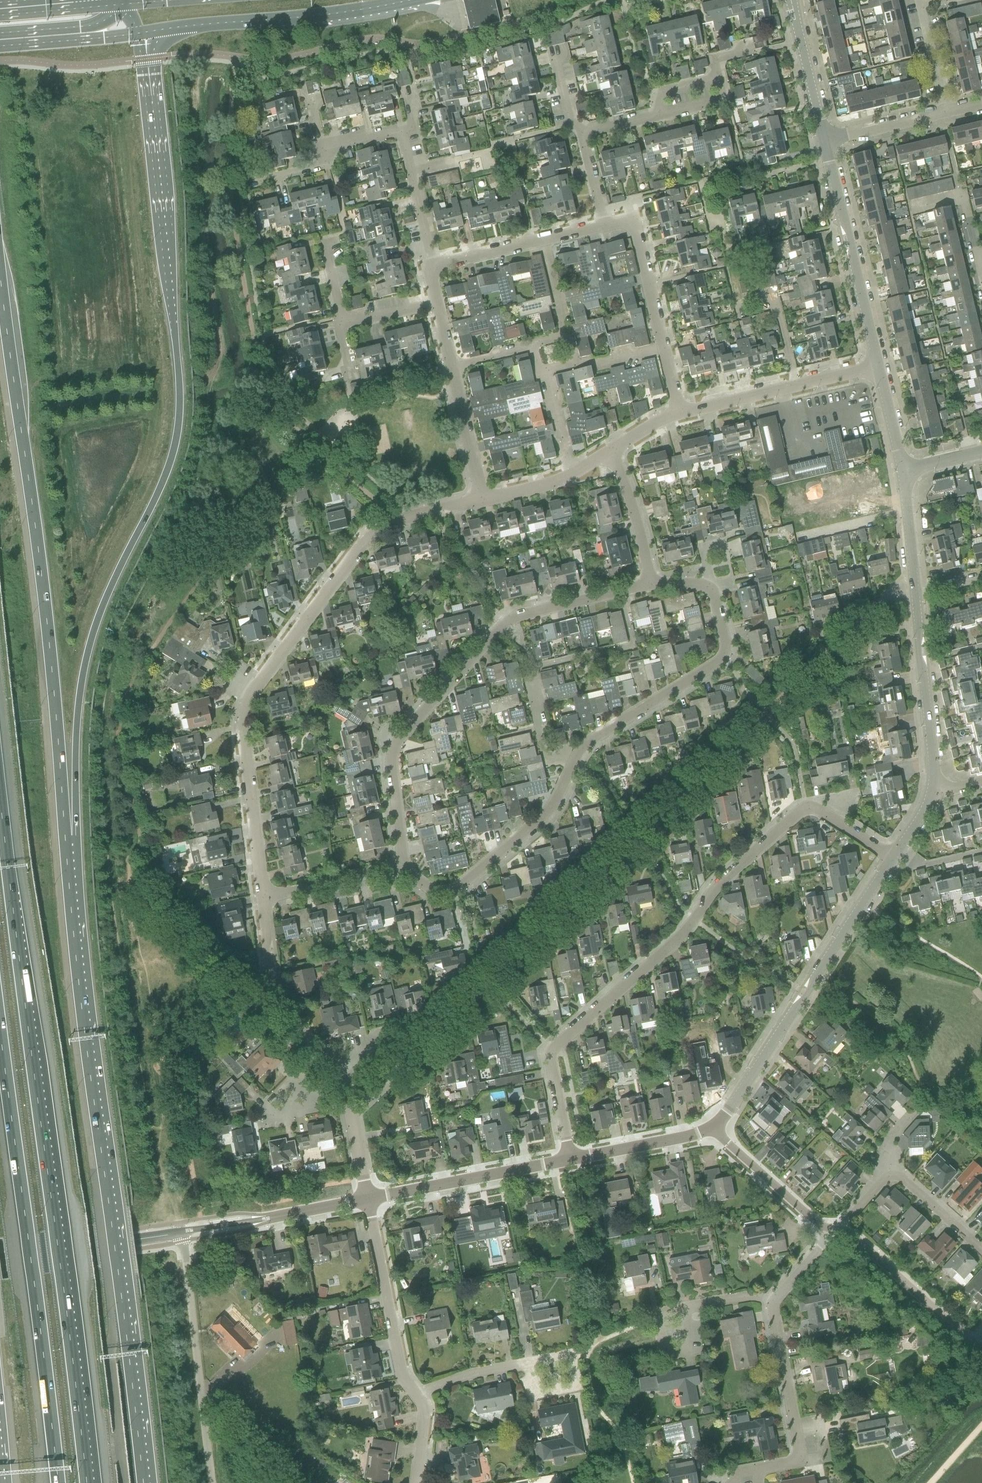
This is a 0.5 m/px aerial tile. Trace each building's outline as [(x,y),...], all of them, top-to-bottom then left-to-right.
[(464,0),(472,33),(502,26),(496,0),(465,0),(464,0)] [(714,2),(720,31),(726,29),(724,20),(731,18),(726,0),(723,0),(714,2)] [(731,18),(737,17),(739,26),(745,25),(740,0),(726,0),(731,18)] [(745,25),(752,23),(750,16),(756,15),(756,12),(753,0),(740,0),(745,25)] [(756,12),(762,10),(765,20),(771,19),(766,0),(753,0),(756,12)] [(882,14),(899,11),(897,0),(891,0),(868,5),(869,9),(880,6),(882,14)] [(815,13),(816,18),(847,10),(846,7),(835,9),(833,1),(815,5),(817,13),(815,13)] [(720,31),(714,2),(701,5),(705,24),(712,22),(714,32),(720,31)] [(969,6),(972,17),(978,16),(975,4),(969,6)] [(964,7),(966,18),(972,17),(969,6),(964,7)] [(961,20),(963,19),(966,18),(964,7),(958,8),(961,20)] [(958,8),(952,10),(955,21),(961,20),(958,8)] [(819,22),(821,29),(839,25),(837,17),(848,14),(847,10),(816,18),(817,22),(819,22)] [(947,11),(949,22),(955,21),(952,10),(947,11)] [(876,24),(864,27),(864,31),(874,29),(902,22),(899,11),(882,14),(874,16),(875,17),(876,24)] [(583,35),(592,33),(610,29),(607,16),(597,19),(596,15),(598,15),(598,14),(580,19),(581,23),(579,23),(581,29),(582,29),(583,35)] [(696,17),(683,20),(687,38),(694,37),(696,46),(702,45),(696,17)] [(945,31),(946,36),(976,29),(976,25),(965,28),(963,19),(961,20),(955,21),(949,22),(945,23),(947,31),(945,31)] [(683,20),(670,23),(677,51),(683,50),(681,40),(687,38),(683,20)] [(885,30),(887,38),(905,34),(902,22),(874,29),(875,32),(885,30)] [(670,23),(658,26),(662,44),(669,43),(671,52),(677,51),(670,23)] [(568,24),(561,27),(562,31),(563,36),(569,33),(570,30),(569,24),(568,24)] [(820,37),(821,41),(852,34),(852,31),(851,30),(841,33),(839,25),(821,29),(823,36),(820,37)] [(662,44),(658,26),(645,29),(649,43),(647,43),(644,40),(641,41),(647,65),(654,63),(652,57),(658,55),(656,46),(662,44)] [(584,42),(585,48),(613,42),(610,29),(592,33),(593,40),(584,42)] [(949,40),(951,47),(968,43),(967,35),(977,33),(976,29),(946,36),(947,41),(949,40)] [(562,31),(556,32),(559,45),(565,43),(563,36),(562,31)] [(556,32),(550,34),(553,46),(559,45),(556,32)] [(550,34),(544,35),(547,48),(553,46),(550,34)] [(825,45),(827,52),(844,48),(842,40),(853,37),(852,34),(821,41),(822,46),(825,45)] [(878,48),(879,52),(907,46),(905,34),(887,38),(889,46),(878,48)] [(765,41),(764,35),(752,38),(753,44),(765,41)] [(728,37),(722,38),(723,41),(725,50),(731,49),(728,37)] [(767,47),(765,41),(753,44),(755,50),(767,47)] [(596,52),(598,58),(616,54),(613,42),(585,48),(586,54),(596,52)] [(950,55),(951,59),(981,52),(981,48),(976,50),(974,42),(969,43),(951,47),(953,54),(950,55)] [(501,51),(497,52),(500,63),(512,61),(530,56),(527,44),(501,50),(501,51)] [(907,46),(879,52),(880,56),(886,54),(891,53),(893,62),(910,58),(907,46)] [(826,60),(827,65),(858,57),(857,53),(851,55),(846,56),(844,48),(827,52),(828,59),(826,60)] [(951,59),(952,64),(955,63),(956,70),(974,66),(981,65),(979,57),(981,56),(981,52),(951,59)] [(591,74),(596,73),(610,69),(619,67),(616,54),(598,58),(599,65),(590,67),(591,74)] [(504,70),(505,76),(533,69),(530,56),(512,61),(513,67),(504,70)] [(858,57),(827,65),(828,69),(830,68),(832,76),(850,72),(848,63),(859,61),(858,57)] [(773,58),(744,65),(746,71),(753,69),(756,76),(757,75),(776,71),(773,58)] [(693,62),(697,77),(704,75),(702,68),(708,67),(706,59),(693,62)] [(912,66),(911,60),(899,63),(900,69),(912,66)] [(430,67),(433,80),(461,73),(460,66),(450,69),(448,62),(430,67)] [(687,65),(675,67),(677,80),(689,79),(687,65)] [(957,83),(979,77),(980,81),(981,81),(981,74),(981,73),(976,74),(974,66),(956,70),(958,77),(956,78),(957,83)] [(516,79),(518,86),(536,81),(533,69),(505,76),(507,82),(516,79)] [(609,83),(610,89),(629,85),(626,72),(612,75),(610,69),(596,73),(599,85),(609,83)] [(749,84),(750,90),(779,83),(776,71),(757,75),(759,82),(749,84)] [(404,87),(410,85),(407,73),(401,74),(404,87)] [(433,80),(436,92),(454,88),(453,81),(463,79),(461,73),(433,80)] [(859,73),(852,75),(852,76),(853,79),(854,80),(854,82),(856,88),(859,87),(863,86),(862,78),(861,78),(859,73)] [(398,88),(404,87),(401,74),(395,76),(398,88)] [(852,74),(836,78),(837,83),(838,86),(839,86),(842,85),(845,84),(854,82),(853,79),(852,76),(852,75),(852,74)] [(900,84),(892,86),(896,104),(908,101),(903,80),(907,80),(906,76),(898,78),(900,84)] [(882,77),(878,78),(885,106),(896,104),(892,86),(884,88),(882,77)] [(979,77),(957,83),(958,87),(960,86),(962,94),(980,90),(978,82),(980,81),(979,77)] [(877,90),(869,92),(873,109),(885,106),(878,78),(874,79),(877,90)] [(317,80),(311,81),(314,94),(320,92),(317,80)] [(907,83),(907,80),(903,80),(908,101),(920,98),(916,81),(907,83)] [(314,94),(311,81),(305,83),(308,95),(314,94)] [(381,86),(375,88),(381,114),(394,111),(391,98),(390,97),(396,95),(397,96),(397,99),(398,99),(393,81),(381,84),(381,86)] [(484,81),(478,82),(480,93),(486,91),(484,81)] [(512,94),(510,95),(513,107),(527,103),(525,97),(526,97),(539,94),(536,81),(518,86),(510,88),(512,94)] [(845,84),(842,85),(845,97),(849,115),(861,112),(856,92),(853,92),(852,89),(856,88),(854,82),(845,84)] [(609,83),(599,85),(600,91),(610,89),(609,83)] [(761,94),(763,100),(782,96),(779,83),(750,90),(752,96),(761,94)] [(350,97),(344,98),(348,117),(361,114),(359,104),(356,90),(354,85),(348,87),(350,97)] [(604,97),(602,98),(603,104),(632,97),(629,85),(610,89),(602,91),(604,97)] [(368,87),(356,90),(359,104),(365,103),(365,104),(368,117),(381,114),(375,88),(368,90),(368,87)] [(852,89),(853,92),(856,92),(861,112),(873,109),(869,92),(861,94),(859,87),(856,88),(852,89)] [(443,104),(457,100),(467,98),(466,91),(456,94),(454,88),(436,92),(439,105),(443,104)] [(348,117),(344,98),(338,100),(335,90),(322,93),(327,111),(326,107),(332,106),(336,120),(348,117)] [(748,124),(758,121),(772,118),(771,112),(785,109),(782,96),(763,100),(764,107),(755,109),(755,110),(745,113),(748,124)] [(603,104),(605,110),(612,108),(614,117),(623,115),(622,113),(635,110),(632,97),(603,104)] [(275,109),(276,115),(295,111),(292,98),(264,105),(265,111),(275,109)] [(430,113),(433,125),(452,121),(460,119),(459,113),(460,112),(457,100),(443,104),(444,109),(430,113)] [(587,101),(575,104),(576,110),(589,107),(587,101)] [(514,113),(516,120),(534,115),(531,102),(527,103),(513,107),(503,109),(504,115),(514,113)] [(576,110),(578,116),(590,113),(589,107),(576,110)] [(270,132),(261,134),(262,138),(271,136),(285,133),(284,127),(285,126),(298,123),(295,111),(276,115),(268,117),(270,124),(268,124),(270,132)] [(534,115),(516,120),(517,126),(507,128),(509,135),(537,128),(534,115)] [(750,133),(751,136),(779,130),(776,117),(772,118),(758,121),(759,128),(749,130),(750,133)] [(452,121),(433,125),(436,138),(465,131),(463,125),(462,126),(463,124),(462,120),(461,119),(460,119),(452,121)] [(975,124),(963,126),(970,155),(973,154),(971,144),(971,143),(979,141),(975,124)] [(963,126),(951,129),(954,139),(955,147),(964,145),(966,156),(967,156),(970,155),(963,126)] [(693,127),(681,130),(685,148),(691,147),(694,157),(706,154),(703,140),(697,141),(693,127)] [(727,129),(714,132),(721,158),(727,156),(728,159),(734,157),(727,129)] [(681,130),(668,133),(675,161),(679,160),(681,160),(678,150),(685,148),(681,130)] [(779,130),(751,136),(752,139),(752,142),(762,140),(764,147),(782,142),(786,141),(784,132),(780,133),(779,130)] [(465,131),(436,138),(439,151),(452,147),(454,147),(455,153),(454,153),(451,154),(452,155),(469,151),(467,141),(466,138),(464,138),(462,132),(465,132),(465,131)] [(273,143),(274,149),(293,145),(290,132),(285,133),(271,136),(262,138),(263,145),(273,143)] [(702,138),(703,140),(706,154),(708,163),(715,162),(714,159),(721,158),(714,132),(702,135),(702,138)] [(668,133),(655,136),(660,154),(666,153),(669,163),(674,161),(675,161),(668,133)] [(646,153),(640,154),(644,168),(656,166),(655,163),(662,162),(660,154),(655,136),(643,139),(646,152),(646,153)] [(943,137),(931,139),(938,168),(941,167),(939,156),(948,154),(946,146),(943,137)] [(546,154),(548,160),(566,156),(563,143),(549,146),(548,140),(551,139),(533,143),(536,156),(546,154)] [(931,139),(920,142),(924,160),(932,158),(934,169),(935,169),(938,168),(931,139)] [(782,142),(764,147),(765,153),(755,155),(758,168),(776,164),(776,163),(774,164),(772,164),(771,158),(772,158),(785,155),(782,142)] [(920,142),(908,145),(915,173),(918,173),(915,162),(916,162),(924,160),(920,142)] [(293,145),(274,149),(276,155),(266,158),(269,170),(287,166),(283,166),(282,161),(296,157),(293,145)] [(638,145),(625,148),(630,167),(636,165),(638,175),(645,173),(644,168),(640,154),(638,145)] [(908,145),(896,148),(898,158),(900,165),(908,163),(911,174),(915,173),(908,145)] [(886,148),(889,160),(895,159),(893,147),(886,148)] [(369,162),(371,169),(389,164),(386,152),(372,155),(371,149),(374,148),(357,152),(360,164),(369,162)] [(625,148),(613,151),(619,179),(620,179),(624,178),(626,178),(623,168),(630,167),(625,148)] [(619,179),(613,151),(600,154),(601,161),(598,162),(602,178),(612,176),(613,181),(619,179)] [(851,157),(854,169),(875,164),(874,160),(871,161),(869,152),(851,157)] [(540,169),(542,181),(557,178),(555,172),(569,168),(566,156),(548,160),(549,167),(540,169)] [(875,164),(854,169),(857,180),(875,176),(873,168),(879,167),(877,159),(874,160),(875,164)] [(369,182),(374,181),(392,177),(389,164),(371,169),(361,171),(363,177),(367,176),(369,182)] [(940,176),(938,168),(934,169),(931,172),(933,180),(941,178),(940,176)] [(460,183),(457,170),(451,172),(454,184),(460,183)] [(448,185),(454,184),(451,172),(445,173),(448,185)] [(442,187),(448,185),(445,173),(439,174),(442,187)] [(442,187),(439,174),(433,176),(436,188),(442,187)] [(542,188),(544,194),(569,188),(566,175),(557,178),(542,181),(538,182),(539,188),(542,188)] [(430,190),(436,188),(433,176),(428,177),(430,190)] [(857,180),(860,192),(888,185),(888,182),(877,184),(875,176),(857,180)] [(370,189),(366,190),(369,203),(386,199),(386,198),(384,199),(383,199),(381,193),(382,193),(395,190),(392,177),(374,181),(369,182),(370,189)] [(422,179),(425,191),(430,190),(428,177),(422,179)] [(951,178),(945,180),(948,191),(954,190),(951,178)] [(981,178),(977,179),(980,190),(971,192),(976,209),(981,208),(981,183),(981,178)] [(945,180),(940,181),(942,193),(948,191),(945,180)] [(940,181),(934,182),(937,194),(942,193),(940,181)] [(934,182),(928,184),(931,195),(937,194),(934,182)] [(928,184),(923,185),(925,197),(931,195),(928,184)] [(880,199),(885,198),(884,190),(889,189),(888,185),(860,192),(863,204),(880,200),(880,199)] [(923,185),(917,186),(920,198),(925,197),(923,185)] [(812,186),(800,189),(804,207),(810,206),(813,216),(819,214),(812,186)] [(917,186),(911,188),(914,199),(920,198),(917,186)] [(318,208),(325,207),(327,216),(340,213),(336,196),(335,196),(336,199),(330,201),(327,187),(314,190),(318,208)] [(510,201),(503,203),(508,221),(521,218),(517,204),(523,203),(524,206),(525,206),(520,188),(507,191),(510,201)] [(544,194),(546,201),(542,201),(543,207),(572,201),(569,188),(544,194)] [(655,201),(658,214),(676,210),(675,204),(685,201),(681,188),(664,192),(664,193),(667,192),(669,198),(655,201)] [(914,199),(911,188),(906,189),(908,201),(914,199)] [(800,189),(787,192),(794,220),(800,219),(797,209),(804,207),(800,189)] [(314,190),(301,193),(306,211),(308,221),(312,220),(314,220),(312,210),(318,208),(314,190)] [(787,192),(774,195),(779,213),(785,212),(788,222),(794,220),(787,192)] [(285,208),(286,211),(289,226),(302,223),(299,213),(306,211),(301,193),(289,196),(292,210),(286,211),(285,208)] [(494,194),(488,196),(495,224),(508,221),(503,203),(497,204),(494,194)] [(612,204),(625,201),(623,195),(611,198),(612,204)] [(754,195),(741,198),(745,217),(752,215),(754,225),(764,222),(762,213),(758,214),(754,195)] [(765,212),(762,213),(764,222),(767,222),(768,226),(775,225),(772,215),(779,213),(774,195),(762,198),(765,212)] [(483,201),(477,203),(477,206),(478,209),(483,227),(495,224),(488,196),(482,197),(483,201)] [(880,200),(863,204),(865,215),(893,209),(891,197),(886,198),(880,200)] [(452,210),(446,211),(450,230),(463,227),(461,218),(457,203),(456,198),(450,200),(452,210)] [(741,198),(728,201),(731,211),(728,212),(732,230),(741,228),(739,218),(745,217),(741,198)] [(276,199),(263,202),(268,220),(269,225),(275,223),(277,229),(289,226),(286,211),(280,213),(279,212),(276,199)] [(469,200),(457,203),(461,218),(467,216),(467,217),(470,230),(483,227),(478,209),(477,206),(471,207),(469,200)] [(572,201),(543,207),(530,210),(534,226),(542,224),(540,215),(555,211),(556,218),(575,213),(572,201)] [(268,220),(263,202),(251,205),(258,233),(264,232),(261,222),(268,220)] [(450,230),(446,211),(439,213),(437,203),(431,204),(438,233),(450,230)] [(376,205),(358,209),(361,222),(364,221),(366,227),(372,226),(391,221),(388,209),(375,212),(373,212),(372,206),(373,206),(376,206),(376,205)] [(932,212),(923,214),(925,222),(924,223),(925,226),(953,219),(950,207),(932,212)] [(865,215),(868,227),(886,223),(884,215),(894,213),(893,209),(865,215)] [(658,214),(661,227),(679,223),(689,221),(687,214),(678,216),(676,210),(658,214)] [(936,227),(938,235),(955,231),(953,219),(925,226),(925,227),(925,230),(936,227)] [(365,241),(375,239),(394,234),(391,221),(372,226),(366,227),(362,228),(365,241)] [(874,230),(876,238),(904,231),(903,227),(893,230),(891,222),(886,223),(868,227),(871,227),(872,231),(874,230)] [(678,236),(679,242),(693,239),(691,227),(681,229),(679,223),(661,227),(664,239),(678,236)] [(875,246),(876,250),(897,245),(895,237),(905,235),(904,231),(876,238),(878,245),(875,246)] [(929,246),(930,250),(958,243),(955,231),(938,235),(940,243),(929,246)] [(367,247),(370,260),(384,256),(383,250),(397,247),(394,234),(375,239),(377,245),(367,247)] [(789,260),(792,259),(820,253),(817,240),(803,244),(801,238),(805,237),(805,236),(787,240),(790,253),(788,254),(789,260)] [(675,243),(678,256),(697,252),(695,245),(705,243),(703,237),(693,239),(679,242),(675,243)] [(596,243),(589,245),(598,284),(613,281),(612,280),(611,281),(605,257),(625,252),(622,241),(597,247),(596,243)] [(930,249),(930,250),(931,253),(942,251),(944,259),(961,254),(958,243),(930,249)] [(287,259),(288,265),(307,261),(304,248),(290,252),(289,246),(292,245),(292,244),(274,249),(277,261),(287,259)] [(583,287),(583,288),(598,284),(589,245),(581,247),(582,250),(557,256),(559,268),(579,263),(585,287),(583,287)] [(880,254),(882,261),(910,254),(909,251),(898,253),(897,245),(876,250),(877,255),(880,254)] [(697,252),(678,256),(681,268),(695,265),(696,271),(693,272),(711,268),(708,256),(698,258),(697,252)] [(803,263),(804,270),(823,265),(820,253),(792,259),(793,266),(803,263)] [(550,296),(540,254),(533,256),(533,260),(508,266),(511,277),(530,273),(537,299),(550,296)] [(881,269),(882,273),(902,269),(900,261),(911,258),(910,254),(882,261),(883,268),(881,269)] [(935,269),(936,273),(964,266),(961,254),(944,259),(946,267),(935,269)] [(382,270),(384,277),(403,272),(400,260),(386,263),(384,257),(388,256),(384,256),(370,260),(373,272),(374,272),(374,273),(376,274),(379,273),(380,271),(382,270)] [(633,257),(624,259),(629,277),(633,276),(638,275),(633,257)] [(281,278),(283,287),(301,282),(297,283),(296,277),(310,274),(307,261),(288,265),(290,272),(284,273),(284,272),(282,270),(278,271),(276,276),(279,278),(281,278)] [(782,289),(777,290),(779,296),(788,294),(799,291),(813,288),(817,287),(813,287),(812,282),(813,281),(826,278),(823,265),(804,270),(806,276),(796,279),(798,285),(786,288),(782,289)] [(502,271),(476,277),(479,289),(498,284),(503,306),(515,304),(517,303),(514,291),(511,277),(508,266),(501,267),(502,271)] [(947,274),(949,282),(967,278),(964,266),(936,273),(937,276),(947,274)] [(885,277),(887,284),(916,278),(915,274),(904,277),(902,269),(882,273),(883,278),(885,277)] [(403,272),(384,277),(386,283),(376,285),(377,291),(379,298),(397,294),(395,287),(406,285),(403,272)] [(675,287),(678,300),(697,295),(695,289),(705,287),(702,274),(684,278),(684,279),(688,278),(689,284),(675,287)] [(771,287),(776,286),(777,286),(774,274),(768,275),(771,287)] [(765,289),(771,287),(768,275),(762,276),(765,289)] [(637,310),(632,287),(631,285),(634,284),(633,276),(629,277),(613,281),(598,284),(601,298),(620,293),(625,313),(629,312),(637,310)] [(759,290),(765,289),(762,276),(756,278),(759,290)] [(471,318),(471,319),(485,315),(484,311),(479,289),(476,277),(469,279),(470,282),(444,288),(447,300),(467,295),(472,318),(471,318)] [(889,291),(886,292),(887,297),(890,296),(890,297),(900,294),(905,293),(908,292),(914,291),(912,282),(915,281),(916,281),(920,280),(919,277),(916,278),(887,284),(889,291)] [(753,291),(759,290),(756,278),(750,279),(753,291)] [(940,293),(941,296),(969,290),(967,278),(949,282),(951,290),(940,293)] [(747,293),(753,291),(750,279),(744,281),(747,293)] [(741,294),(747,293),(744,281),(738,282),(741,294)] [(296,297),(298,303),(316,299),(313,286),(299,289),(298,284),(301,283),(301,282),(283,287),(286,299),(296,297)] [(565,300),(569,299),(575,324),(586,322),(582,302),(601,298),(598,284),(583,288),(564,293),(565,300)] [(817,287),(799,291),(801,298),(802,302),(802,304),(812,301),(813,308),(832,303),(829,291),(827,291),(816,294),(815,294),(814,291),(813,288),(817,287)] [(964,291),(941,296),(942,300),(953,298),(955,305),(972,301),(970,291),(969,290),(964,291)] [(678,300),(681,313),(700,308),(706,307),(709,306),(708,300),(698,302),(697,295),(678,300)] [(896,299),(886,301),(889,313),(917,306),(916,303),(912,304),(910,295),(903,297),(896,299)] [(358,309),(364,308),(361,296),(355,297),(358,309)] [(552,303),(550,296),(537,299),(517,303),(515,304),(519,319),(519,318),(519,317),(538,313),(542,332),(554,329),(548,304),(552,303)] [(352,311),(358,309),(355,297),(349,298),(352,311)] [(298,303),(299,310),(289,312),(292,325),(310,321),(310,320),(306,321),(305,315),(319,312),(316,299),(298,303)] [(946,316),(947,320),(975,313),(972,301),(955,305),(957,314),(946,316)] [(805,316),(808,329),(822,326),(821,319),(835,316),(832,303),(813,308),(808,309),(810,315),(805,316)] [(889,313),(891,324),(909,321),(907,312),(918,310),(917,306),(889,313)] [(700,308),(681,313),(684,325),(695,323),(698,322),(700,328),(696,329),(714,325),(711,312),(708,313),(706,307),(700,308)] [(489,330),(493,348),(501,346),(500,342),(525,336),(522,325),(503,329),(498,308),(484,311),(485,315),(489,330)] [(640,309),(637,310),(629,312),(633,329),(613,334),(617,347),(636,343),(637,348),(649,345),(640,309)] [(768,312),(756,315),(758,321),(770,319),(768,312)] [(959,321),(960,329),(978,325),(975,313),(947,320),(948,324),(959,321)] [(456,330),(462,355),(469,353),(470,358),(480,356),(478,351),(474,352),(469,333),(488,328),(488,330),(489,330),(485,315),(471,319),(451,323),(453,331),(456,330)] [(586,322),(575,324),(571,325),(579,358),(591,355),(586,336),(605,331),(602,318),(586,322)] [(891,324),(894,336),(922,330),(921,326),(911,328),(909,321),(891,324)] [(813,341),(816,340),(834,336),(831,323),(822,326),(808,329),(803,330),(805,336),(812,334),(813,341)] [(421,325),(408,328),(415,357),(416,356),(420,355),(421,355),(419,345),(426,344),(421,325)] [(951,339),(952,343),(981,337),(978,325),(960,329),(962,337),(951,339)] [(320,345),(317,332),(316,332),(315,326),(287,332),(290,345),(299,343),(301,349),(320,345)] [(408,328),(396,331),(400,350),(407,348),(409,358),(415,357),(408,328)] [(922,330),(894,336),(897,348),(914,344),(915,344),(913,336),(923,333),(922,330)] [(387,348),(381,350),(380,350),(384,364),(396,361),(394,352),(400,350),(396,331),(383,334),(387,348)] [(763,345),(756,347),(761,366),(774,362),(771,351),(771,349),(777,348),(773,332),(760,335),(763,345)] [(613,334),(606,335),(609,349),(617,347),(613,334)] [(813,342),(807,343),(809,349),(808,349),(811,362),(826,358),(825,352),(827,352),(837,349),(834,336),(816,340),(813,341),(813,342)] [(952,343),(953,347),(964,344),(966,353),(981,349),(981,343),(981,337),(952,343)] [(747,339),(741,340),(748,369),(761,366),(756,347),(750,348),(747,339)] [(738,351),(731,353),(736,371),(748,369),(741,340),(735,341),(738,351)] [(713,341),(709,342),(709,343),(710,348),(711,347),(714,362),(720,360),(723,374),(736,371),(731,353),(725,355),(722,345),(714,347),(713,341)] [(705,354),(699,355),(703,374),(716,371),(714,362),(711,347),(710,348),(709,343),(705,344),(703,344),(705,354)] [(914,344),(897,348),(900,359),(928,353),(931,352),(931,348),(927,349),(923,350),(921,343),(915,344),(914,344)] [(298,363),(304,362),(323,358),(320,345),(301,349),(291,351),(293,358),(296,357),(298,363)] [(380,345),(367,348),(372,367),(378,365),(380,375),(387,374),(384,364),(380,350),(381,350),(380,345)] [(703,374),(699,355),(692,357),(689,347),(678,350),(682,367),(683,367),(682,364),(687,363),(690,377),(703,374)] [(372,367),(367,348),(354,351),(361,380),(367,378),(365,369),(372,367)] [(962,370),(981,365),(981,352),(971,355),(973,363),(962,366),(962,370)] [(928,353),(900,359),(902,371),(920,367),(918,359),(929,356),(928,353)] [(323,358),(304,362),(305,368),(296,371),(299,384),(317,379),(316,379),(313,380),(312,374),(326,370),(323,358)] [(500,360),(502,366),(511,364),(510,358),(500,360)] [(642,361),(643,367),(624,371),(628,386),(628,384),(646,380),(651,398),(662,395),(654,359),(642,361)] [(529,361),(517,363),(522,383),(503,387),(503,386),(502,386),(506,401),(540,392),(539,385),(535,386),(529,361)] [(976,379),(981,378),(981,365),(962,370),(963,373),(974,371),(976,379)] [(624,371),(623,366),(611,369),(613,374),(593,379),(596,392),(616,387),(620,405),(631,402),(628,386),(624,371)] [(920,367),(902,371),(905,371),(906,375),(909,375),(911,382),(939,376),(938,372),(938,371),(927,374),(925,366),(920,367)] [(557,387),(562,386),(567,405),(578,402),(574,383),(583,381),(593,379),(590,367),(554,375),(557,387)] [(419,372),(420,378),(433,375),(431,369),(419,372)] [(469,401),(471,409),(506,401),(502,386),(502,387),(502,388),(483,392),(479,373),(467,375),(473,401),(469,401)] [(912,389),(910,390),(911,394),(931,390),(929,382),(929,381),(940,379),(939,376),(911,382),(912,389)] [(967,381),(969,389),(967,389),(968,394),(968,393),(981,390),(981,378),(976,379),(967,381)] [(359,395),(365,394),(362,381),(356,383),(359,395)] [(359,395),(356,383),(349,384),(352,397),(359,395)] [(931,390),(911,394),(912,399),(915,398),(916,406),(944,399),(944,395),(943,395),(933,397),(931,390)] [(968,394),(969,397),(980,394),(980,395),(981,403),(981,402),(981,390),(968,393),(968,394)] [(542,400),(540,392),(506,401),(509,414),(528,409),(533,429),(544,426),(538,401),(542,400)] [(918,413),(915,413),(916,418),(936,413),(934,405),(945,402),(944,399),(916,406),(918,413)] [(476,415),(482,441),(494,438),(489,418),(509,414),(506,401),(471,409),(473,416),(476,415)] [(567,405),(571,424),(566,426),(569,437),(605,429),(605,427),(602,417),(583,421),(578,402),(567,405)] [(601,413),(602,417),(605,427),(611,425),(611,423),(617,422),(614,410),(607,411),(608,412),(602,414),(602,413),(601,413)] [(936,413),(916,418),(917,422),(920,422),(922,429),(942,424),(946,423),(945,420),(938,421),(936,413)] [(848,469),(846,461),(841,444),(838,429),(822,433),(828,457),(786,466),(782,449),(783,449),(783,448),(782,448),(775,416),(756,421),(757,427),(764,455),(771,487),(848,469)] [(969,417),(963,419),(966,431),(972,429),(969,417)] [(955,421),(957,433),(963,432),(960,420),(955,421)] [(748,423),(734,426),(739,444),(746,442),(747,446),(749,446),(752,458),(753,458),(764,455),(757,427),(749,429),(748,423)] [(924,436),(921,437),(922,441),(924,441),(925,441),(930,440),(942,437),(940,428),(947,426),(946,423),(942,424),(922,429),(924,436)] [(552,424),(544,426),(533,429),(517,433),(520,447),(521,447),(521,445),(539,441),(544,461),(556,458),(550,433),(553,432),(552,424)] [(723,440),(715,442),(719,458),(720,463),(727,461),(726,456),(733,455),(741,453),(739,444),(734,426),(721,429),(723,437),(722,438),(723,440)] [(494,438),(482,441),(484,448),(488,447),(494,472),(505,470),(501,450),(519,446),(520,447),(517,433),(494,438)] [(706,438),(692,441),(696,456),(698,463),(699,463),(704,462),(719,458),(715,442),(707,444),(706,438)] [(860,439),(841,444),(846,461),(864,457),(860,439)] [(690,465),(698,463),(692,441),(679,444),(681,453),(680,453),(681,455),(674,457),(677,473),(691,470),(690,465)] [(673,474),(677,473),(674,457),(666,459),(664,453),(651,456),(655,473),(656,478),(663,476),(664,481),(666,483),(669,483),(672,483),(674,481),(674,478),(673,474)] [(647,475),(655,473),(651,456),(637,459),(639,467),(638,467),(642,481),(649,480),(647,475)] [(932,487),(925,498),(926,504),(974,493),(972,485),(969,486),(966,474),(935,481),(931,482),(932,487)] [(337,481),(337,482),(347,492),(342,493),(345,506),(342,507),(343,511),(344,513),(347,512),(362,508),(362,509),(362,508),(337,481)] [(296,488),(296,503),(308,500),(305,486),(296,488)] [(602,489),(589,492),(590,500),(596,499),(599,512),(617,508),(614,494),(611,495),(609,487),(602,489)] [(653,510),(666,507),(664,500),(651,503),(653,510)] [(550,510),(542,512),(544,520),(546,525),(553,524),(553,522),(572,517),(568,501),(560,503),(560,501),(548,504),(550,510)] [(745,536),(747,535),(761,532),(754,501),(733,506),(732,502),(717,506),(718,510),(723,531),(736,528),(735,520),(741,518),(743,528),(745,528),(747,534),(745,535),(745,536)] [(331,509),(324,510),(328,523),(330,533),(348,528),(345,519),(345,516),(343,511),(342,506),(331,509)] [(709,534),(723,531),(718,510),(712,511),(710,506),(695,510),(696,514),(700,530),(701,530),(700,528),(708,526),(709,534)] [(666,507),(653,510),(654,518),(668,515),(666,507)] [(514,512),(515,514),(518,527),(520,535),(536,531),(534,523),(544,520),(542,512),(541,508),(534,509),(533,508),(521,510),(521,511),(515,513),(515,512),(514,512)] [(597,527),(599,535),(613,532),(611,524),(620,522),(617,508),(599,512),(596,513),(599,527),(597,527)] [(496,523),(489,525),(491,533),(492,538),(492,539),(500,538),(500,536),(498,531),(518,527),(515,514),(507,516),(506,514),(495,517),(496,523)] [(693,532),(700,530),(696,514),(689,516),(691,527),(680,530),(681,534),(674,536),(675,542),(679,559),(693,556),(691,548),(688,535),(693,533),(693,532)] [(469,530),(462,531),(465,544),(465,545),(473,543),(472,538),(491,533),(489,525),(488,520),(480,522),(479,520),(468,523),(469,530)] [(935,543),(932,544),(934,553),(955,548),(953,541),(962,537),(959,524),(949,526),(950,529),(943,531),(933,533),(935,539),(934,539),(935,543)] [(863,529),(856,531),(859,544),(867,542),(863,529)] [(408,547),(401,549),(404,563),(412,561),(411,556),(429,551),(432,562),(441,560),(435,538),(427,540),(425,532),(412,535),(413,539),(406,541),(408,547)] [(604,557),(609,555),(627,551),(624,537),(615,540),(613,532),(599,535),(604,557)] [(741,545),(744,558),(766,553),(765,546),(768,545),(767,539),(763,540),(761,532),(747,535),(749,543),(741,545)] [(846,533),(839,535),(842,548),(849,546),(846,533)] [(842,548),(839,535),(832,537),(835,550),(842,548)] [(970,541),(971,548),(973,556),(975,566),(981,564),(981,538),(975,540),(973,539),(971,539),(970,541)] [(248,539),(247,539),(240,548),(241,555),(252,553),(248,539)] [(666,562),(679,559),(675,542),(668,544),(667,539),(660,541),(663,554),(664,554),(666,562)] [(866,564),(867,567),(869,576),(878,574),(877,572),(888,570),(887,563),(894,563),(892,539),(883,540),(885,559),(866,564)] [(297,560),(291,561),(294,571),(296,581),(309,578),(311,575),(309,570),(316,568),(315,565),(315,564),(321,563),(322,563),(320,553),(317,541),(306,544),(293,547),(295,553),(297,560)] [(816,541),(809,542),(812,555),(819,553),(816,541)] [(812,555),(809,542),(802,544),(805,557),(812,555)] [(955,548),(934,553),(937,566),(941,565),(942,571),(944,571),(948,570),(959,567),(958,561),(959,548),(955,549),(955,548)] [(404,563),(401,549),(394,551),(394,549),(382,552),(382,554),(374,556),(378,570),(404,563)] [(575,564),(561,567),(565,585),(579,582),(575,565),(583,563),(579,549),(572,551),(575,564)] [(627,551),(609,555),(612,569),(607,570),(609,578),(623,575),(621,567),(630,565),(627,551)] [(753,570),(755,578),(771,574),(768,561),(763,562),(761,555),(766,553),(744,558),(747,572),(753,570)] [(544,557),(536,559),(540,573),(547,572),(551,588),(565,585),(561,567),(547,570),(544,557)] [(532,574),(518,577),(522,595),(536,592),(532,575),(540,573),(536,559),(529,561),(532,574)] [(853,593),(848,572),(847,572),(847,570),(837,573),(835,564),(828,566),(832,580),(836,579),(839,596),(853,593)] [(861,569),(848,572),(853,593),(862,591),(861,587),(865,587),(861,569)] [(522,595),(518,577),(506,580),(504,570),(492,573),(496,589),(498,589),(501,601),(501,600),(522,595)] [(285,572),(288,588),(294,586),(295,591),(296,591),(291,571),(285,572)] [(357,602),(358,607),(378,602),(375,589),(382,587),(378,573),(371,575),(371,579),(360,581),(361,583),(353,585),(357,602)] [(755,578),(755,579),(754,579),(756,586),(746,589),(738,591),(741,605),(766,599),(765,592),(767,591),(765,584),(773,582),(771,574),(755,578)] [(292,603),(290,593),(289,591),(287,592),(286,586),(278,588),(277,584),(268,586),(266,589),(268,598),(272,597),(274,606),(277,605),(279,611),(284,614),(288,609),(287,604),(292,603)] [(682,610),(686,626),(702,623),(697,605),(696,602),(695,603),(693,593),(663,600),(666,614),(682,610)] [(835,594),(822,597),(827,618),(826,615),(839,612),(835,594)] [(412,596),(404,606),(410,611),(418,601),(412,596)] [(827,618),(822,597),(821,597),(820,596),(811,598),(810,600),(811,604),(810,604),(814,621),(827,618)] [(750,617),(752,625),(768,621),(765,608),(768,608),(766,599),(741,605),(744,618),(750,617)] [(646,601),(629,605),(633,621),(649,618),(652,633),(654,640),(669,636),(667,630),(660,600),(651,603),(650,601),(646,602),(646,601)] [(247,625),(241,627),(241,628),(243,637),(246,637),(248,643),(258,640),(258,641),(265,639),(264,636),(262,637),(260,627),(269,625),(267,615),(263,601),(256,603),(246,605),(250,624),(247,625)] [(358,607),(357,602),(349,604),(350,608),(339,610),(339,612),(331,614),(335,627),(354,622),(355,627),(360,626),(358,616),(360,616),(358,607)] [(968,610),(963,611),(967,626),(973,625),(972,621),(979,619),(975,604),(969,605),(967,606),(968,610)] [(464,608),(452,611),(454,619),(458,637),(472,633),(470,627),(468,618),(475,616),(476,620),(477,619),(480,619),(484,618),(481,605),(474,606),(464,608)] [(958,608),(950,610),(953,625),(959,624),(960,628),(967,626),(963,611),(959,612),(958,608)] [(953,625),(950,610),(942,612),(943,616),(938,617),(941,632),(948,631),(947,627),(953,625)] [(437,632),(435,632),(436,637),(439,651),(447,649),(445,640),(458,637),(454,619),(452,611),(454,619),(435,624),(437,632)] [(597,616),(590,618),(593,633),(609,629),(613,645),(627,641),(620,612),(610,614),(610,613),(606,614),(606,613),(596,616),(597,616)] [(575,619),(559,622),(563,638),(579,635),(583,650),(597,647),(593,633),(590,618),(580,620),(580,618),(576,619),(575,619)] [(754,633),(748,634),(751,647),(776,642),(772,628),(778,627),(776,619),(768,621),(752,625),(754,633)] [(182,621),(171,638),(196,653),(200,646),(205,650),(215,647),(215,651),(224,649),(225,650),(229,649),(230,648),(233,647),(231,637),(228,625),(218,628),(217,627),(209,622),(204,623),(201,627),(198,631),(182,621)] [(563,638),(559,622),(543,626),(543,627),(539,628),(539,629),(529,631),(536,661),(551,657),(547,642),(563,638)] [(676,655),(673,656),(674,661),(678,661),(707,653),(705,643),(706,643),(702,623),(686,626),(690,642),(674,646),(675,651),(676,655)] [(896,624),(880,627),(882,636),(897,633),(896,624)] [(309,637),(311,647),(313,656),(340,649),(335,631),(328,633),(329,636),(319,639),(318,635),(309,637)] [(430,645),(416,648),(418,659),(422,676),(436,673),(435,666),(431,653),(435,652),(439,651),(436,637),(435,637),(432,638),(428,639),(430,645)] [(878,654),(880,661),(897,657),(894,644),(886,645),(885,637),(873,640),(869,650),(878,654)] [(171,638),(161,653),(162,653),(183,667),(178,676),(174,673),(169,681),(173,683),(170,689),(178,694),(181,689),(186,692),(191,684),(196,687),(204,674),(189,664),(196,653),(171,638)] [(776,642),(751,647),(754,661),(762,659),(762,660),(781,655),(777,642),(776,642)] [(647,681),(648,681),(654,680),(664,678),(668,676),(668,674),(677,672),(670,643),(656,646),(660,662),(644,666),(647,681)] [(970,659),(969,653),(957,656),(959,667),(965,666),(967,672),(973,671),(978,669),(976,658),(970,659)] [(881,668),(873,670),(876,684),(891,681),(890,673),(892,673),(891,673),(900,671),(897,657),(880,661),(881,668)] [(418,659),(397,663),(400,675),(403,689),(411,687),(409,679),(422,676),(418,659)] [(287,666),(290,676),(292,684),(318,678),(316,670),(314,660),(307,662),(308,665),(297,668),(296,664),(287,666)] [(616,683),(620,698),(626,697),(636,695),(636,694),(641,693),(640,691),(649,689),(648,681),(647,681),(644,666),(643,666),(642,660),(628,663),(632,679),(616,683)] [(505,680),(508,696),(517,694),(523,692),(516,662),(506,664),(505,664),(502,664),(485,668),(488,684),(505,680)] [(750,666),(744,671),(764,692),(770,686),(750,666)] [(954,669),(956,679),(962,678),(964,684),(969,683),(975,681),(973,671),(967,672),(965,666),(959,667),(954,669)] [(549,703),(573,698),(578,697),(575,682),(559,686),(556,670),(540,674),(544,690),(545,694),(547,694),(549,703)] [(400,675),(392,677),(396,691),(403,689),(400,675)] [(588,700),(592,716),(599,714),(599,715),(609,712),(608,712),(613,711),(612,709),(622,706),(620,698),(616,683),(615,677),(600,681),(604,697),(588,700)] [(959,691),(960,696),(972,694),(969,683),(964,684),(962,678),(956,679),(951,681),(954,692),(959,691)] [(891,681),(876,684),(877,692),(879,698),(880,705),(885,704),(902,701),(899,688),(893,689),(891,681)] [(705,695),(706,698),(710,715),(724,712),(722,702),(735,699),(734,694),(735,694),(733,687),(732,687),(731,682),(714,686),(715,693),(705,695)] [(875,684),(866,686),(867,693),(877,692),(876,684),(875,684)] [(392,687),(380,690),(382,697),(386,714),(400,711),(399,703),(396,693),(396,691),(393,692),(392,687)] [(455,696),(459,715),(462,725),(476,722),(473,706),(489,703),(489,702),(488,700),(485,687),(468,691),(469,691),(464,692),(465,694),(455,696)] [(275,699),(267,700),(270,713),(271,718),(298,711),(297,706),(295,698),(293,689),(285,691),(286,694),(275,697),(275,699)] [(508,696),(488,700),(489,702),(489,703),(491,715),(507,711),(511,727),(526,723),(525,717),(523,707),(522,703),(520,703),(517,694),(508,696)] [(959,715),(964,713),(970,712),(969,706),(974,704),(972,694),(960,696),(962,702),(956,703),(959,715)] [(576,713),(560,717),(563,728),(564,733),(564,732),(570,731),(581,729),(581,728),(583,728),(585,728),(585,726),(594,724),(592,716),(588,700),(587,695),(578,697),(573,698),(576,713)] [(358,702),(351,714),(363,721),(368,714),(372,713),(373,717),(386,714),(382,697),(358,702)] [(187,701),(177,703),(179,713),(185,712),(186,716),(187,719),(181,720),(183,729),(189,728),(189,729),(192,729),(202,726),(211,724),(209,713),(208,710),(211,709),(208,698),(198,700),(188,703),(187,701)] [(680,711),(681,713),(685,730),(685,731),(699,728),(697,718),(710,715),(706,698),(688,702),(690,709),(680,711)] [(838,699),(826,701),(828,712),(840,709),(838,699)] [(877,714),(880,728),(896,725),(895,717),(896,717),(896,716),(904,715),(902,701),(885,704),(880,705),(878,706),(879,713),(877,714)] [(973,723),(978,721),(977,715),(981,714),(981,711),(980,703),(974,704),(969,706),(970,712),(964,713),(967,724),(973,723)] [(338,706),(334,713),(347,720),(347,721),(345,724),(351,750),(369,746),(365,732),(360,733),(359,728),(363,721),(351,714),(338,706)] [(655,726),(656,729),(660,746),(674,743),(672,733),(685,730),(681,713),(663,718),(665,724),(655,726)] [(975,734),(981,732),(981,714),(977,715),(978,721),(973,723),(975,734)] [(433,740),(435,748),(436,754),(451,750),(447,735),(463,731),(462,725),(459,715),(443,719),(443,720),(440,721),(440,722),(430,724),(431,729),(429,730),(432,740),(433,740)] [(888,742),(890,748),(906,745),(904,731),(898,733),(896,725),(880,728),(883,743),(888,742)] [(563,728),(557,730),(561,746),(567,744),(564,733),(563,728)] [(630,742),(631,744),(635,761),(635,762),(649,758),(647,749),(660,746),(656,729),(638,733),(640,740),(630,742)] [(561,746),(557,730),(551,731),(555,747),(561,746)] [(199,733),(190,735),(173,739),(175,744),(179,743),(184,764),(201,761),(197,747),(202,746),(199,733)] [(542,762),(540,756),(536,756),(534,747),(533,747),(532,743),(531,743),(529,733),(497,741),(500,755),(518,751),(522,767),(526,766),(542,762)] [(273,737),(263,740),(266,749),(269,748),(272,758),(268,758),(270,766),(275,765),(283,763),(288,762),(289,762),(296,760),(295,753),(287,755),(282,735),(273,737)] [(975,757),(980,755),(981,761),(981,743),(978,744),(972,746),(975,757)] [(635,761),(631,744),(613,748),(615,755),(605,757),(610,777),(624,774),(622,764),(635,761)] [(873,766),(875,774),(891,771),(890,763),(901,761),(901,760),(909,758),(906,745),(890,748),(884,749),(886,757),(882,758),(883,764),(873,766)] [(344,766),(346,774),(359,771),(357,763),(372,759),(369,746),(351,750),(351,751),(343,753),(347,766),(344,766)] [(837,757),(830,758),(833,776),(839,775),(840,776),(848,774),(845,761),(853,759),(850,747),(836,750),(837,757)] [(424,750),(406,754),(408,764),(407,764),(408,768),(407,768),(410,778),(411,784),(427,780),(424,765),(431,763),(432,766),(439,764),(438,761),(436,754),(435,748),(424,750)] [(981,761),(980,755),(975,757),(969,758),(971,768),(969,769),(970,775),(981,773),(981,761)] [(833,776),(830,758),(822,760),(822,759),(814,760),(816,774),(809,775),(811,787),(826,784),(825,778),(833,776)] [(273,786),(270,787),(271,791),(272,794),(285,791),(290,790),(294,789),(288,762),(283,763),(275,765),(270,766),(272,774),(270,775),(273,786)] [(529,782),(514,786),(518,800),(547,793),(547,791),(545,783),(546,783),(545,779),(546,779),(542,762),(526,766),(529,782)] [(790,784),(787,769),(776,771),(777,777),(774,777),(775,781),(767,783),(770,801),(786,798),(783,786),(790,784)] [(753,801),(753,803),(758,802),(757,800),(758,800),(756,787),(762,785),(759,770),(755,771),(745,773),(746,780),(738,782),(740,791),(743,803),(753,801)] [(183,774),(177,775),(179,788),(180,788),(191,785),(192,791),(194,797),(202,795),(202,793),(206,792),(206,793),(209,792),(209,791),(210,791),(212,790),(209,774),(198,777),(197,771),(193,771),(183,774)] [(346,774),(351,795),(374,790),(371,776),(361,778),(359,771),(346,774)] [(878,795),(879,795),(901,791),(899,777),(892,778),(891,771),(875,774),(878,789),(877,790),(878,795)] [(174,775),(166,777),(168,785),(176,784),(174,775)] [(416,809),(417,815),(433,812),(429,796),(444,792),(444,791),(443,789),(442,785),(441,777),(427,780),(411,784),(414,794),(412,795),(413,799),(415,809),(416,809)] [(151,780),(142,783),(144,790),(152,788),(151,780)] [(466,786),(462,787),(463,794),(468,793),(471,792),(469,785),(466,786)] [(487,808),(489,815),(493,831),(500,829),(498,823),(508,821),(508,820),(512,819),(511,818),(521,816),(518,800),(514,786),(500,789),(504,805),(487,808)] [(280,813),(282,820),(290,818),(301,815),(299,808),(294,809),(290,790),(285,791),(272,794),(271,794),(273,803),(277,802),(279,813),(280,813)] [(349,810),(351,818),(365,815),(363,807),(378,803),(374,790),(351,795),(354,809),(349,810)] [(901,791),(879,795),(883,817),(899,814),(898,806),(904,804),(901,791)] [(722,796),(711,798),(712,805),(714,805),(716,816),(716,818),(717,818),(718,824),(734,820),(740,819),(738,809),(735,793),(722,796)] [(466,797),(456,799),(458,806),(467,803),(466,797)] [(971,812),(972,818),(978,816),(981,828),(981,801),(980,801),(980,804),(969,806),(971,812)] [(493,831),(489,815),(473,818),(470,803),(467,803),(458,806),(455,806),(462,836),(472,834),(472,835),(476,834),(493,831)] [(198,807),(191,808),(195,824),(197,823),(200,832),(209,830),(219,827),(215,813),(210,815),(208,804),(198,807)] [(573,820),(575,827),(578,840),(593,837),(590,827),(603,824),(603,825),(601,814),(601,812),(600,812),(599,807),(581,811),(583,818),(573,820)] [(418,830),(422,846),(438,842),(434,827),(450,823),(446,808),(433,812),(417,815),(419,825),(418,825),(419,829),(418,830)] [(960,815),(961,820),(962,826),(969,825),(970,831),(981,828),(978,816),(972,818),(971,812),(960,815)] [(359,824),(362,838),(380,834),(376,820),(367,822),(365,815),(351,818),(353,826),(359,824)] [(700,816),(683,819),(686,835),(686,836),(696,834),(699,849),(708,848),(708,845),(714,844),(710,820),(701,822),(700,816)] [(277,821),(272,822),(274,831),(276,831),(278,841),(276,842),(278,848),(278,849),(283,848),(291,846),(296,845),(290,818),(282,820),(277,821)] [(950,823),(952,828),(953,834),(959,833),(961,839),(972,836),(970,831),(969,825),(962,826),(961,820),(950,823)] [(549,840),(551,847),(554,860),(568,856),(566,847),(579,844),(579,845),(579,844),(578,840),(575,827),(557,831),(559,838),(549,840)] [(953,834),(952,828),(932,833),(934,838),(942,836),(943,843),(949,842),(950,847),(962,844),(961,839),(959,833),(953,834)] [(795,839),(797,849),(797,853),(806,851),(807,853),(826,850),(824,842),(824,844),(816,846),(814,836),(812,836),(811,834),(813,833),(812,829),(796,832),(797,839),(795,839)] [(194,839),(188,841),(194,866),(209,862),(211,870),(217,869),(223,867),(221,860),(227,858),(224,848),(228,847),(227,842),(228,842),(226,831),(216,834),(207,836),(194,839)] [(380,834),(362,838),(365,852),(360,853),(361,861),(375,858),(374,850),(383,848),(380,834)] [(692,864),(698,863),(696,855),(691,856),(686,836),(686,835),(680,837),(681,844),(669,847),(671,857),(673,857),(675,866),(692,863),(692,864)] [(438,842),(422,846),(426,862),(427,866),(428,866),(431,876),(468,867),(466,857),(465,853),(447,857),(444,841),(438,843),(438,842)] [(283,848),(278,849),(280,857),(282,857),(285,868),(283,868),(285,876),(305,871),(303,864),(301,864),(296,845),(291,846),(283,848)] [(771,858),(773,867),(770,867),(772,880),(781,878),(782,882),(794,880),(788,846),(779,848),(780,856),(771,858)] [(525,860),(527,867),(530,880),(544,876),(543,872),(557,869),(554,860),(551,847),(533,851),(535,858),(525,860)] [(828,867),(832,884),(833,894),(845,892),(842,876),(854,874),(852,868),(856,867),(854,854),(838,857),(840,865),(828,867)] [(501,880),(503,886),(506,900),(520,897),(518,887),(530,883),(531,884),(530,880),(527,867),(509,871),(511,878),(501,880)] [(214,882),(209,883),(213,899),(225,896),(234,893),(232,884),(238,882),(235,870),(225,872),(213,875),(214,882)] [(949,871),(944,872),(948,892),(959,890),(958,884),(964,882),(962,876),(961,871),(950,873),(949,871)] [(928,879),(929,884),(930,890),(937,889),(938,895),(948,892),(944,872),(938,874),(938,876),(928,879)] [(964,882),(958,884),(959,890),(960,893),(961,895),(962,901),(973,898),(972,893),(971,887),(976,885),(975,879),(973,874),(962,876),(964,882)] [(744,879),(746,889),(748,900),(755,898),(757,905),(771,902),(767,886),(761,887),(759,876),(744,879)] [(975,879),(976,885),(971,887),(972,893),(973,898),(981,896),(981,878),(975,879)] [(174,879),(165,881),(168,892),(176,890),(174,879)] [(678,882),(680,894),(692,892),(689,880),(678,882)] [(630,906),(632,916),(640,914),(638,905),(652,902),(648,884),(626,888),(630,906)] [(918,887),(919,892),(921,898),(927,897),(929,903),(939,900),(938,895),(937,889),(930,890),(929,884),(918,887)] [(506,900),(503,886),(485,891),(487,898),(477,900),(482,920),(486,919),(497,917),(494,907),(507,903),(507,904),(506,900)] [(739,887),(732,889),(733,892),(730,892),(727,896),(723,897),(721,900),(721,901),(719,901),(721,910),(723,909),(724,912),(726,914),(730,913),(738,919),(745,918),(739,887)] [(805,901),(807,911),(808,921),(824,918),(822,905),(828,904),(826,898),(825,892),(814,894),(815,899),(805,901)] [(921,898),(919,892),(900,897),(902,902),(910,900),(911,907),(917,906),(918,911),(930,909),(929,903),(927,897),(921,898)] [(395,918),(391,899),(373,903),(375,910),(365,912),(368,924),(370,931),(383,928),(381,920),(395,917),(395,918)] [(230,903),(217,906),(218,914),(221,913),(225,930),(225,933),(233,931),(235,930),(233,924),(242,922),(240,914),(240,911),(243,911),(240,902),(231,904),(230,904),(230,903)] [(325,923),(338,920),(338,919),(334,902),(317,907),(318,913),(308,916),(311,927),(313,934),(326,931),(325,923)] [(425,923),(421,904),(404,908),(405,915),(395,918),(400,936),(413,933),(411,926),(425,922),(425,923)] [(618,926),(619,932),(628,930),(627,924),(625,924),(622,904),(606,907),(610,927),(618,926)] [(354,927),(368,924),(365,912),(364,906),(346,910),(348,917),(338,919),(338,920),(342,937),(356,934),(354,927)] [(297,930),(311,927),(308,916),(307,909),(289,913),(291,920),(281,922),(286,940),(299,937),(297,930)] [(425,923),(430,941),(443,937),(442,930),(455,927),(451,909),(433,913),(435,920),(425,923)] [(194,911),(189,916),(194,921),(197,918),(197,914),(194,911)] [(974,912),(969,914),(970,920),(977,918),(976,912),(975,911),(974,911),(974,912)] [(590,917),(575,931),(575,932),(576,931),(577,932),(576,933),(577,938),(578,938),(579,940),(582,957),(598,954),(597,948),(603,947),(602,941),(599,925),(597,926),(597,924),(592,918),(591,919),(590,918),(591,917),(590,917)] [(630,927),(634,944),(640,943),(637,925),(630,927)] [(789,966),(794,970),(801,959),(803,958),(800,947),(807,945),(804,931),(790,934),(792,941),(784,943),(787,961),(788,961),(789,966)] [(689,964),(688,960),(680,961),(684,980),(697,977),(696,968),(709,966),(706,953),(707,953),(707,951),(706,951),(705,945),(690,948),(693,963),(689,964)] [(756,947),(753,953),(760,956),(763,950),(756,947)] [(424,957),(421,957),(423,965),(426,964),(442,960),(446,977),(459,974),(458,974),(467,972),(463,955),(454,957),(452,950),(439,953),(434,954),(424,957)] [(569,971),(574,995),(584,993),(575,950),(565,952),(566,954),(556,956),(560,973),(569,971)] [(321,960),(322,968),(340,963),(339,956),(321,960)] [(375,958),(373,962),(380,966),(383,962),(375,958)] [(618,960),(608,962),(611,974),(621,972),(618,960)] [(312,969),(300,972),(290,974),(292,982),(294,981),(297,995),(314,991),(310,974),(313,973),(312,969)] [(654,981),(656,991),(657,1000),(665,999),(664,994),(678,991),(675,973),(659,976),(660,980),(654,981)] [(551,1006),(552,1012),(559,1010),(553,979),(543,981),(544,987),(528,990),(532,1009),(545,1007),(551,1006)] [(383,987),(369,991),(370,997),(371,1000),(373,1010),(376,1009),(377,1017),(390,1014),(388,1009),(394,1007),(393,999),(390,989),(389,986),(385,987),(383,987)] [(407,987),(393,990),(396,1001),(398,1008),(407,1006),(408,1008),(409,1016),(408,1016),(408,1017),(428,1012),(427,1011),(426,1012),(424,1002),(421,991),(409,994),(407,987)] [(759,996),(750,998),(754,1018),(763,1016),(762,1012),(769,1010),(767,1004),(774,1003),(771,987),(758,990),(759,996)] [(644,999),(630,1001),(632,1011),(633,1017),(634,1023),(640,1022),(641,1029),(657,1026),(653,1010),(654,1010),(651,997),(644,999)] [(680,1001),(684,1021),(691,1020),(687,1000),(680,1001)] [(326,1031),(327,1032),(327,1033),(328,1034),(329,1035),(330,1035),(331,1035),(332,1035),(332,1034),(333,1034),(333,1033),(334,1032),(334,1031),(334,1030),(345,1027),(346,1032),(358,1029),(355,1018),(344,1020),(341,1006),(321,1011),(326,1031)] [(654,1010),(653,1010),(657,1026),(657,1030),(664,1028),(660,1009),(654,1010)] [(559,1010),(552,1012),(554,1023),(561,1022),(559,1010)] [(612,1024),(606,1025),(607,1035),(609,1041),(629,1037),(630,1036),(629,1031),(627,1019),(626,1016),(619,1017),(611,1018),(612,1024)] [(812,1043),(815,1046),(825,1054),(833,1045),(835,1048),(843,1038),(848,1043),(852,1039),(835,1023),(830,1029),(823,1023),(812,1034),(817,1038),(812,1043)] [(488,1032),(477,1034),(479,1044),(479,1045),(481,1044),(482,1054),(483,1057),(496,1055),(497,1059),(505,1057),(508,1073),(523,1070),(520,1054),(511,1055),(505,1026),(488,1029),(488,1032)] [(636,1030),(629,1031),(630,1036),(632,1043),(633,1051),(640,1050),(638,1042),(636,1030)] [(217,1032),(212,1036),(219,1043),(224,1039),(217,1032)] [(715,1034),(717,1044),(719,1054),(727,1053),(728,1056),(741,1053),(738,1036),(730,1038),(729,1032),(720,1033),(716,1034),(715,1034)] [(596,1038),(586,1040),(589,1058),(599,1056),(601,1064),(607,1062),(605,1052),(604,1049),(603,1041),(597,1042),(596,1038)] [(213,1039),(208,1044),(218,1055),(224,1050),(213,1039)] [(703,1042),(691,1045),(700,1092),(716,1089),(715,1087),(721,1086),(719,1079),(715,1058),(707,1059),(703,1042)] [(241,1056),(236,1062),(251,1078),(256,1074),(259,1077),(269,1067),(272,1069),(279,1062),(263,1045),(246,1061),(241,1056)] [(803,1048),(794,1059),(801,1065),(800,1067),(805,1072),(808,1074),(815,1067),(821,1060),(830,1068),(835,1063),(826,1055),(825,1054),(815,1046),(808,1053),(803,1048)] [(224,1050),(218,1055),(223,1060),(228,1055),(224,1050)] [(614,1050),(605,1052),(607,1062),(609,1074),(637,1068),(635,1063),(624,1065),(614,1050)] [(479,1083),(475,1062),(473,1052),(459,1055),(460,1062),(445,1065),(447,1076),(445,1076),(445,1078),(446,1078),(447,1085),(467,1081),(466,1078),(471,1077),(472,1084),(467,1085),(469,1095),(477,1094),(477,1091),(486,1089),(484,1082),(479,1083)] [(224,1054),(219,1058),(238,1076),(242,1072),(224,1054)] [(786,1075),(777,1085),(782,1089),(782,1090),(789,1097),(791,1099),(796,1094),(804,1101),(810,1094),(806,1091),(812,1083),(806,1078),(799,1071),(791,1080),(786,1075)] [(580,1073),(583,1087),(590,1085),(587,1072),(580,1073)] [(672,1079),(673,1084),(675,1094),(683,1093),(685,1103),(699,1100),(696,1082),(688,1084),(687,1076),(672,1079)] [(876,1098),(880,1102),(888,1108),(896,1100),(902,1105),(911,1095),(890,1076),(880,1086),(884,1089),(876,1098)] [(231,1079),(213,1097),(220,1105),(223,1102),(226,1113),(233,1112),(243,1110),(240,1095),(249,1086),(242,1079),(241,1078),(235,1083),(231,1079)] [(496,1087),(508,1085),(506,1078),(494,1080),(496,1087)] [(868,1084),(864,1089),(870,1094),(874,1090),(868,1084)] [(590,1085),(583,1087),(584,1094),(593,1093),(591,1085),(590,1085)] [(649,1101),(651,1110),(653,1120),(668,1117),(665,1103),(671,1102),(669,1088),(664,1089),(655,1091),(657,1100),(649,1101)] [(832,1089),(825,1090),(827,1097),(833,1095),(832,1089)] [(870,1110),(861,1121),(867,1126),(874,1133),(882,1124),(881,1123),(885,1118),(879,1112),(883,1107),(876,1100),(872,1096),(870,1095),(862,1104),(864,1105),(870,1110)] [(634,1097),(619,1100),(620,1106),(622,1116),(630,1114),(632,1124),(647,1121),(645,1111),(643,1104),(642,1096),(634,1097)] [(779,1103),(791,1114),(796,1109),(784,1098),(779,1103)] [(782,1108),(778,1105),(771,1099),(765,1105),(767,1106),(757,1117),(762,1121),(760,1123),(765,1127),(762,1130),(762,1129),(753,1135),(758,1143),(761,1141),(764,1144),(778,1129),(772,1124),(779,1116),(777,1114),(782,1108)] [(404,1105),(398,1106),(398,1107),(404,1106),(408,1126),(415,1125),(416,1133),(430,1130),(427,1114),(423,1114),(421,1101),(404,1105)] [(524,1130),(527,1143),(543,1140),(540,1126),(549,1124),(544,1102),(537,1104),(540,1121),(539,1121),(539,1120),(529,1122),(527,1115),(516,1118),(518,1131),(524,1130)] [(608,1126),(615,1124),(611,1104),(598,1107),(598,1111),(590,1113),(594,1132),(608,1129),(608,1126)] [(929,1105),(924,1110),(931,1116),(940,1116),(940,1115),(929,1105)] [(489,1132),(486,1133),(487,1139),(489,1149),(492,1149),(492,1152),(506,1149),(502,1130),(512,1128),(510,1119),(509,1116),(508,1107),(492,1110),(494,1121),(495,1125),(488,1126),(489,1132)] [(844,1135),(838,1141),(841,1142),(841,1145),(844,1148),(847,1148),(848,1149),(849,1148),(854,1153),(863,1143),(857,1138),(864,1130),(857,1123),(852,1119),(846,1113),(841,1118),(848,1124),(840,1132),(844,1135)] [(903,1134),(902,1135),(903,1135),(908,1139),(908,1149),(922,1148),(925,1151),(932,1143),(929,1140),(928,1127),(927,1120),(928,1120),(928,1119),(915,1120),(913,1123),(903,1134)] [(309,1135),(297,1137),(300,1150),(316,1146),(322,1145),(323,1151),(334,1148),(332,1139),(329,1121),(307,1125),(309,1135)] [(238,1124),(229,1125),(230,1132),(229,1132),(229,1134),(232,1133),(234,1143),(237,1156),(236,1156),(236,1157),(247,1155),(247,1156),(251,1156),(251,1154),(257,1153),(256,1153),(252,1128),(252,1127),(249,1128),(247,1122),(238,1124)] [(229,1125),(212,1129),(214,1142),(216,1142),(220,1141),(219,1136),(229,1134),(229,1132),(230,1132),(229,1125)] [(456,1132),(448,1134),(451,1151),(453,1150),(455,1159),(470,1156),(468,1144),(474,1143),(471,1129),(456,1132)] [(437,1140),(410,1145),(413,1161),(423,1159),(423,1158),(439,1155),(439,1156),(440,1155),(439,1152),(444,1151),(440,1130),(435,1131),(437,1140)] [(766,1146),(765,1147),(766,1147),(771,1151),(769,1154),(766,1157),(779,1170),(785,1163),(786,1163),(793,1156),(795,1153),(789,1148),(792,1145),(788,1142),(778,1133),(772,1139),(768,1144),(766,1146)] [(281,1140),(268,1142),(270,1152),(273,1166),(271,1166),(273,1172),(283,1170),(282,1164),(290,1162),(289,1159),(297,1157),(296,1154),(294,1144),(283,1147),(281,1140)] [(799,1161),(792,1168),(797,1173),(792,1178),(796,1181),(798,1183),(796,1185),(806,1194),(813,1186),(818,1181),(822,1176),(816,1170),(809,1170),(808,1169),(812,1164),(809,1161),(813,1156),(806,1149),(802,1155),(803,1156),(799,1161)] [(940,1189),(941,1190),(956,1173),(936,1155),(924,1169),(938,1182),(937,1183),(942,1188),(941,1189),(940,1189)] [(833,1180),(828,1186),(833,1191),(841,1198),(847,1192),(850,1196),(857,1188),(853,1185),(858,1179),(856,1177),(861,1171),(850,1161),(833,1180)] [(962,1173),(955,1180),(962,1186),(951,1199),(960,1208),(962,1206),(968,1211),(981,1196),(981,1187),(974,1180),(981,1171),(972,1162),(962,1173)] [(652,1174),(654,1184),(656,1194),(665,1192),(664,1189),(674,1187),(678,1210),(690,1208),(681,1163),(669,1165),(671,1173),(663,1175),(661,1172),(652,1174)] [(717,1180),(715,1169),(703,1172),(707,1189),(715,1187),(718,1202),(734,1199),(731,1184),(732,1184),(730,1177),(717,1180)] [(606,1191),(600,1193),(602,1210),(611,1208),(617,1207),(616,1201),(630,1198),(627,1186),(634,1185),(631,1172),(618,1175),(620,1182),(615,1183),(605,1185),(606,1191)] [(880,1205),(894,1217),(907,1202),(893,1190),(890,1193),(885,1189),(873,1202),(878,1207),(880,1205)] [(529,1225),(538,1224),(537,1220),(543,1219),(543,1221),(552,1219),(555,1231),(568,1229),(564,1209),(555,1210),(553,1201),(540,1203),(539,1197),(526,1199),(528,1208),(529,1207),(530,1211),(526,1212),(529,1225)] [(470,1214),(472,1224),(474,1233),(503,1228),(503,1226),(504,1226),(503,1223),(502,1224),(499,1208),(483,1211),(482,1207),(470,1210),(471,1214),(470,1214)] [(930,1225),(924,1219),(910,1207),(902,1216),(905,1219),(897,1227),(912,1241),(920,1232),(922,1234),(930,1225)] [(611,1208),(602,1210),(606,1240),(617,1238),(611,1208)] [(973,1220),(974,1220),(978,1224),(981,1227),(981,1210),(973,1220)] [(407,1229),(403,1230),(407,1252),(409,1251),(411,1261),(423,1259),(421,1249),(422,1249),(419,1231),(430,1229),(431,1236),(442,1234),(440,1226),(438,1216),(406,1222),(407,1229)] [(771,1225),(743,1230),(747,1249),(748,1257),(755,1256),(760,1246),(772,1244),(773,1253),(786,1250),(783,1235),(773,1237),(771,1225)] [(666,1232),(655,1234),(657,1248),(669,1245),(666,1232)] [(342,1251),(344,1265),(358,1263),(352,1233),(325,1238),(324,1234),(313,1237),(313,1236),(311,1236),(311,1237),(307,1238),(311,1258),(328,1255),(328,1254),(342,1251)] [(653,1234),(640,1236),(642,1243),(654,1240),(653,1234)] [(925,1255),(936,1264),(954,1244),(943,1234),(935,1244),(926,1236),(916,1246),(926,1254),(925,1255)] [(654,1244),(646,1246),(648,1254),(656,1252),(654,1244)] [(291,1268),(290,1263),(288,1253),(272,1256),(271,1247),(254,1250),(259,1275),(275,1272),(275,1271),(291,1268)] [(951,1258),(941,1269),(951,1278),(962,1288),(972,1277),(968,1274),(976,1264),(964,1253),(959,1249),(951,1258)] [(670,1269),(671,1273),(673,1283),(681,1281),(680,1278),(693,1276),(695,1284),(712,1281),(708,1260),(700,1262),(698,1256),(696,1254),(691,1255),(690,1258),(691,1265),(670,1269)] [(623,1264),(624,1267),(626,1279),(623,1279),(626,1292),(634,1291),(633,1288),(647,1285),(645,1274),(644,1275),(643,1271),(650,1269),(647,1255),(637,1257),(638,1262),(623,1264)] [(961,1294),(968,1300),(971,1296),(973,1297),(981,1305),(981,1304),(981,1272),(981,1270),(974,1278),(964,1289),(964,1290),(961,1294)] [(512,1290),(520,1288),(517,1273),(509,1274),(512,1290)] [(819,1296),(798,1300),(800,1312),(807,1310),(810,1326),(807,1327),(809,1338),(819,1336),(825,1335),(825,1336),(828,1336),(828,1335),(834,1334),(832,1322),(823,1324),(820,1308),(833,1305),(833,1303),(831,1294),(830,1294),(828,1283),(820,1285),(821,1289),(818,1290),(819,1296)] [(319,1289),(316,1297),(325,1300),(327,1291),(319,1289)] [(519,1293),(523,1313),(525,1323),(533,1321),(534,1330),(532,1330),(533,1333),(543,1331),(542,1330),(559,1327),(558,1323),(560,1323),(557,1308),(549,1310),(548,1303),(534,1305),(531,1290),(519,1293)] [(342,1321),(349,1320),(352,1339),(370,1335),(367,1320),(369,1319),(366,1305),(329,1312),(331,1326),(343,1327),(342,1321)] [(427,1319),(423,1320),(424,1325),(428,1348),(438,1346),(437,1340),(447,1338),(446,1330),(450,1329),(446,1309),(426,1313),(427,1319)] [(748,1361),(749,1365),(756,1364),(751,1338),(749,1338),(748,1333),(754,1331),(750,1312),(733,1316),(734,1319),(721,1322),(724,1338),(732,1336),(733,1342),(731,1343),(735,1364),(748,1361)] [(256,1344),(244,1332),(237,1324),(234,1327),(223,1316),(211,1328),(220,1337),(216,1342),(227,1353),(231,1349),(241,1359),(256,1344)] [(474,1327),(473,1328),(474,1338),(476,1337),(477,1342),(492,1339),(493,1341),(507,1338),(504,1322),(496,1324),(495,1320),(473,1324),(474,1327)] [(360,1350),(350,1352),(354,1372),(356,1371),(358,1381),(364,1380),(371,1379),(381,1377),(377,1360),(372,1361),(370,1348),(360,1350)] [(848,1390),(846,1379),(843,1365),(836,1367),(834,1360),(811,1364),(816,1391),(828,1389),(829,1393),(848,1390)] [(638,1379),(640,1389),(640,1391),(657,1387),(658,1393),(680,1388),(681,1395),(677,1396),(677,1398),(678,1397),(680,1407),(697,1403),(694,1386),(699,1385),(696,1370),(679,1374),(678,1371),(655,1375),(655,1377),(649,1378),(649,1376),(648,1376),(648,1377),(638,1379)] [(508,1384),(489,1387),(490,1390),(484,1391),(484,1390),(474,1392),(475,1399),(473,1399),(474,1406),(476,1406),(477,1412),(494,1408),(494,1407),(511,1403),(512,1405),(508,1384)] [(363,1386),(350,1389),(352,1396),(365,1394),(363,1386)] [(395,1398),(389,1399),(387,1389),(369,1393),(373,1411),(380,1410),(382,1418),(375,1420),(377,1431),(393,1427),(391,1417),(398,1415),(395,1398)] [(330,1393),(320,1395),(321,1402),(331,1400),(330,1393)] [(533,1445),(535,1454),(536,1462),(584,1453),(582,1441),(580,1441),(579,1437),(576,1421),(578,1421),(574,1403),(538,1411),(541,1428),(562,1423),(565,1438),(533,1445)] [(711,1406),(702,1408),(703,1414),(713,1412),(711,1406)] [(737,1415),(729,1417),(731,1417),(733,1426),(735,1437),(745,1435),(746,1439),(748,1438),(748,1437),(757,1435),(760,1452),(777,1449),(771,1418),(754,1422),(749,1423),(747,1413),(737,1415)] [(901,1416),(884,1419),(867,1423),(865,1415),(841,1420),(843,1432),(858,1429),(859,1433),(856,1433),(858,1445),(885,1439),(883,1429),(886,1428),(886,1427),(897,1425),(902,1435),(909,1432),(904,1420),(902,1421),(901,1416)] [(314,1436),(313,1439),(315,1442),(318,1443),(320,1441),(321,1438),(320,1436),(317,1435),(314,1436)] [(375,1481),(378,1481),(387,1482),(389,1474),(390,1474),(390,1472),(388,1471),(389,1461),(393,1461),(396,1444),(373,1440),(371,1450),(368,1450),(364,1477),(376,1478),(375,1481)] [(666,1461),(670,1481),(670,1482),(697,1482),(693,1461),(702,1459),(700,1449),(699,1444),(694,1445),(693,1441),(688,1443),(688,1444),(689,1449),(690,1456),(682,1458),(683,1462),(668,1465),(667,1461),(666,1461)] [(476,1445),(459,1448),(449,1450),(452,1463),(455,1462),(459,1480),(469,1478),(477,1477),(473,1459),(478,1458),(476,1445)] [(320,1459),(318,1468),(326,1469),(327,1460),(320,1459)]
